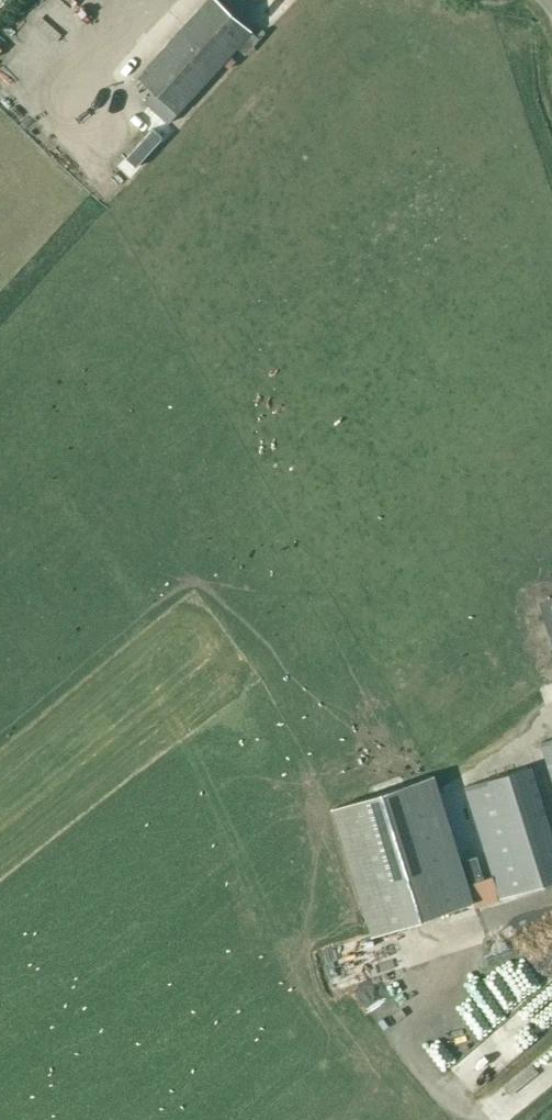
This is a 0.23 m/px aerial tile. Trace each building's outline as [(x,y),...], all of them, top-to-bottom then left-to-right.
[(178,112),(252,30),(218,0),(208,0),(139,76),(178,112)] [(539,601),(551,643),(551,597),(539,601)] [(541,742),(551,777),(551,739),(541,742)] [(499,896),(551,880),(551,827),(532,764),(464,785),(499,896)] [(331,805),(371,933),(473,901),(434,773),(331,805)] [(550,997),(544,998),(536,987),(526,994),(544,1018),(551,1015),(551,973),(539,983),(550,997)] [(500,1045),(531,1031),(521,1008),(490,1022),(500,1045)]
